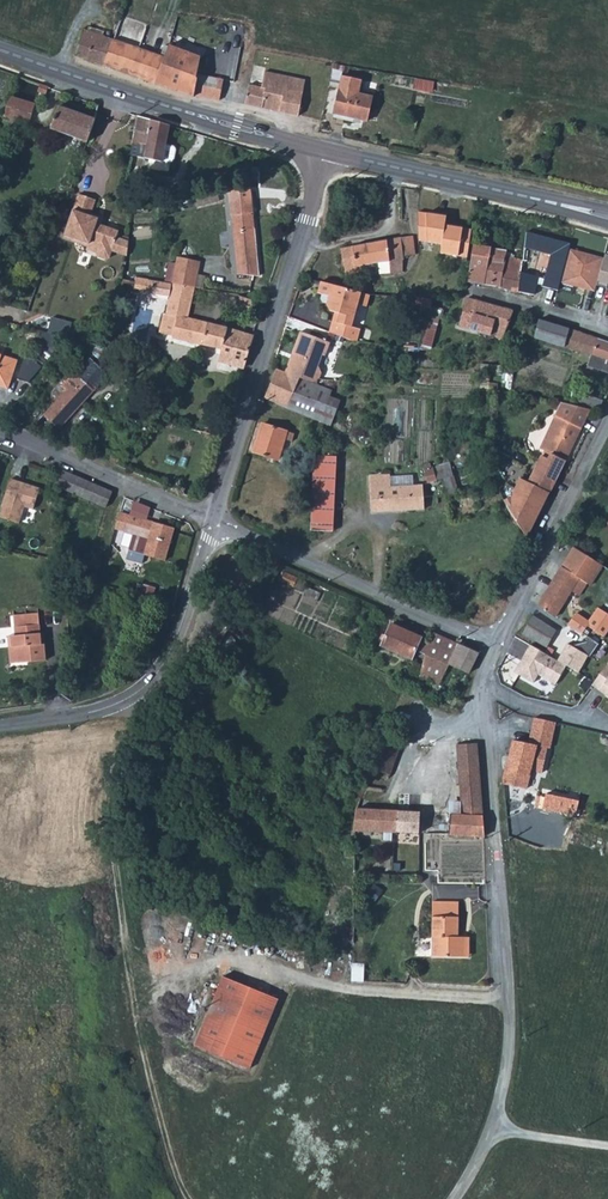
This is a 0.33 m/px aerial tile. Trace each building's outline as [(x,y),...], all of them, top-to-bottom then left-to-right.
[(121,70),(154,82),(164,56),(113,40),(110,47),(100,44),(103,37),(82,30),(78,44),(74,54),(79,56),(121,70)] [(105,38),(103,37),(100,44),(110,47),(113,40),(105,38)] [(164,56),(154,82),(163,85),(180,91),(186,93),(192,95),(193,94),(218,99),(221,80),(197,76),(199,56),(175,48),(168,46),(164,56)] [(248,84),(244,102),(271,108),(298,115),(304,81),(265,72),(261,87),(248,84)] [(335,106),(333,114),(349,117),(365,121),(371,96),(358,93),(361,80),(342,76),(335,106)] [(48,86),(39,83),(36,92),(38,92),(44,95),(48,86)] [(35,103),(9,95),(2,114),(28,123),(35,103)] [(50,127),(87,140),(94,117),(75,111),(57,105),(50,127)] [(171,125),(140,116),(134,141),(146,145),(143,156),(159,160),(162,151),(166,138),(171,125)] [(169,146),(168,163),(177,164),(178,147),(169,146)] [(250,186),(228,189),(233,238),(237,273),(259,274),(254,220),(250,186)] [(88,197),(80,194),(66,234),(89,242),(87,248),(97,251),(99,255),(106,258),(110,256),(112,250),(127,255),(128,250),(130,240),(118,236),(120,230),(97,222),(98,221),(96,217),(91,215),(96,200),(88,197)] [(439,214),(420,212),(421,241),(444,243),(443,252),(470,257),(474,229),(457,226),(457,224),(448,223),(449,214),(440,212),(439,214)] [(373,241),(341,247),(346,274),(362,272),(361,266),(379,262),(380,272),(404,270),(404,256),(417,254),(414,235),(389,239),(381,240),(373,241)] [(476,245),(470,282),(487,284),(504,286),(504,288),(521,292),(523,278),(537,279),(540,262),(508,255),(509,250),(476,245)] [(563,285),(599,293),(600,288),(607,290),(607,257),(571,249),(563,285)] [(178,257),(172,282),(195,286),(200,261),(178,257)] [(167,281),(150,278),(149,285),(151,286),(150,292),(164,295),(167,281)] [(344,287),(321,280),(318,292),(330,295),(327,304),(330,310),(335,311),(340,313),(338,321),(333,320),(330,331),(351,339),(357,340),(361,328),(352,326),(358,304),(363,305),(367,306),(370,295),(365,292),(364,291),(344,287)] [(167,281),(164,295),(169,296),(166,314),(163,314),(159,332),(180,338),(222,349),(219,360),(247,367),(255,335),(247,333),(238,331),(188,318),(195,286),(172,282),(167,281)] [(419,305),(432,308),(435,298),(431,298),(419,297),(419,305)] [(256,309),(257,301),(242,298),(240,306),(256,309)] [(492,304),(469,298),(462,318),(460,324),(473,328),(475,321),(477,320),(500,327),(497,337),(505,339),(515,311),(492,304)] [(423,342),(421,348),(423,347),(432,347),(443,311),(432,308),(423,342)] [(586,333),(542,319),(537,338),(580,351),(586,333)] [(286,370),(286,371),(301,377),(318,383),(319,381),(320,379),(322,372),(318,365),(323,354),(325,355),(330,341),(301,330),(297,341),(293,352),(297,354),(290,372),(286,370)] [(580,351),(593,355),(590,365),(607,370),(607,341),(586,333),(580,351)] [(8,387),(18,358),(2,353),(0,352),(0,384),(8,387)] [(293,352),(286,370),(290,372),(297,354),(293,352)] [(67,389),(40,419),(46,425),(51,420),(61,429),(79,409),(109,375),(89,356),(62,385),(64,387),(67,389)] [(34,384),(42,365),(29,359),(20,379),(34,384)] [(277,367),(265,397),(288,407),(301,377),(286,371),(277,367)] [(334,391),(301,377),(288,407),(331,425),(341,401),(331,397),(334,391)] [(577,402),(603,411),(606,401),(580,392),(577,402)] [(543,461),(565,467),(592,409),(565,401),(543,450),(548,452),(552,455),(550,460),(544,458),(543,461)] [(259,437),(254,452),(278,459),(285,437),(293,439),(295,431),(287,429),(263,423),(259,437)] [(117,450),(109,459),(116,462),(124,453),(117,450)] [(308,510),(307,530),(318,531),(329,532),(332,501),(336,457),(314,455),(314,459),(312,473),(308,510)] [(552,494),(565,467),(543,461),(532,485),(552,494)] [(456,500),(451,471),(442,473),(447,503),(456,500)] [(85,498),(92,482),(82,478),(73,474),(66,491),(85,498)] [(423,512),(423,489),(389,490),(389,477),(369,478),(370,513),(423,512)] [(0,514),(0,515),(20,522),(26,505),(34,507),(41,487),(26,482),(12,478),(5,498),(0,514)] [(105,507),(112,491),(92,482),(85,498),(105,507)] [(120,511),(114,529),(129,535),(143,539),(148,541),(144,554),(164,561),(174,529),(147,520),(120,511)] [(526,543),(531,540),(521,521),(515,523),(526,543)] [(544,590),(536,605),(553,615),(568,589),(576,593),(583,581),(583,580),(594,561),(569,544),(557,567),(544,590)] [(597,563),(594,561),(583,580),(586,582),(597,563)] [(567,624),(569,626),(578,632),(585,623),(604,635),(607,630),(607,615),(596,608),(587,620),(576,612),(567,624)] [(38,613),(29,614),(30,624),(39,623),(38,613)] [(30,624),(29,614),(13,616),(14,623),(16,635),(12,636),(13,647),(17,646),(19,661),(23,661),(28,660),(46,658),(44,643),(41,643),(40,632),(39,623),(30,624)] [(532,615),(520,634),(546,646),(548,643),(552,635),(555,629),(532,615)] [(594,649),(600,653),(606,644),(607,640),(607,638),(604,635),(585,623),(578,632),(576,636),(594,649)] [(391,624),(382,645),(411,658),(421,637),(406,631),(391,624)] [(566,630),(564,634),(573,641),(566,651),(568,653),(584,664),(594,649),(576,636),(578,632),(569,626),(566,630)] [(458,643),(433,632),(428,650),(422,670),(420,675),(440,684),(450,664),(448,664),(458,643)] [(559,639),(552,635),(548,643),(555,646),(559,639)] [(565,642),(559,639),(555,646),(561,649),(565,642)] [(479,652),(458,643),(448,664),(450,664),(469,673),(479,652)] [(565,665),(529,644),(520,660),(522,661),(516,672),(532,682),(537,673),(555,683),(565,665)] [(591,685),(599,691),(605,695),(607,697),(607,661),(591,685)] [(510,766),(506,785),(528,787),(534,768),(547,768),(549,744),(551,745),(557,723),(535,718),(531,744),(516,740),(510,766)] [(375,755),(395,761),(400,747),(381,740),(375,755)] [(449,834),(484,836),(482,806),(477,743),(456,744),(460,796),(461,812),(449,812),(449,834)] [(375,755),(369,769),(387,772),(390,773),(395,761),(375,755)] [(542,808),(569,815),(570,814),(575,815),(576,807),(576,805),(544,798),(542,808)] [(395,809),(356,807),(355,810),(353,829),(394,831),(395,809)] [(415,810),(395,809),(394,831),(415,832),(415,810)] [(419,832),(449,834),(449,812),(419,810),(419,832)] [(458,942),(458,937),(458,927),(458,918),(433,917),(433,957),(465,957),(466,942),(458,942)] [(471,937),(458,937),(458,942),(466,942),(465,957),(470,957),(471,937)] [(224,977),(196,1047),(252,1068),(279,999),(224,977)]
